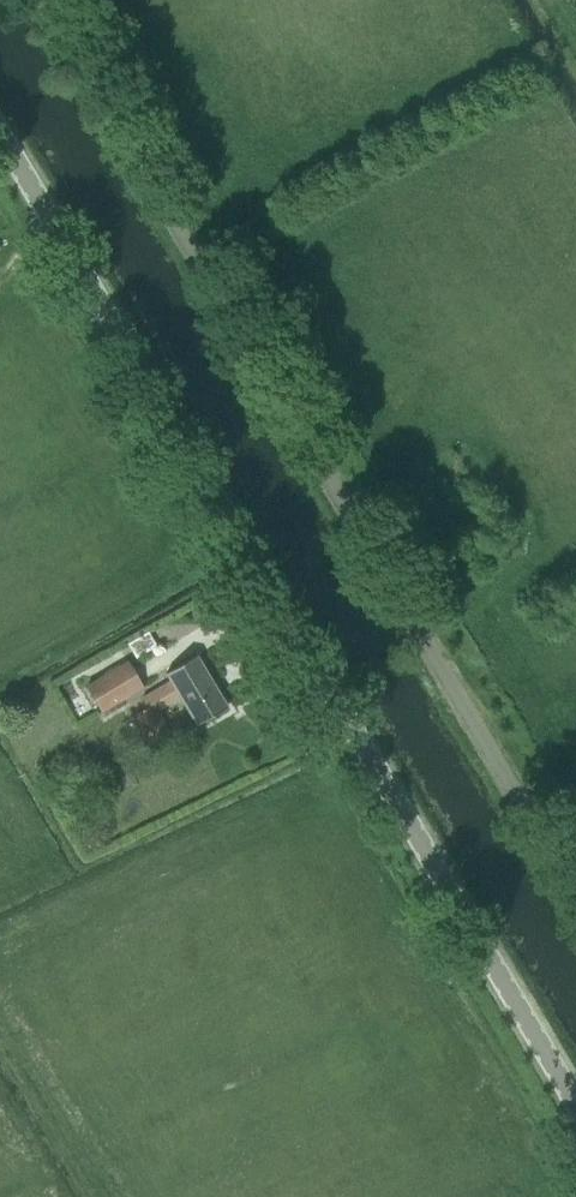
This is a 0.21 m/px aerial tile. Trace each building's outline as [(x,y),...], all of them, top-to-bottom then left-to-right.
[(146,708),(135,714),(150,740),(168,730),(158,712),(181,698),(197,726),(228,708),(197,656),(166,674),(170,681),(141,698),(146,708)] [(88,687),(102,710),(142,686),(128,663),(88,687)] [(154,811),(144,816),(147,822),(157,818),(154,811)]
